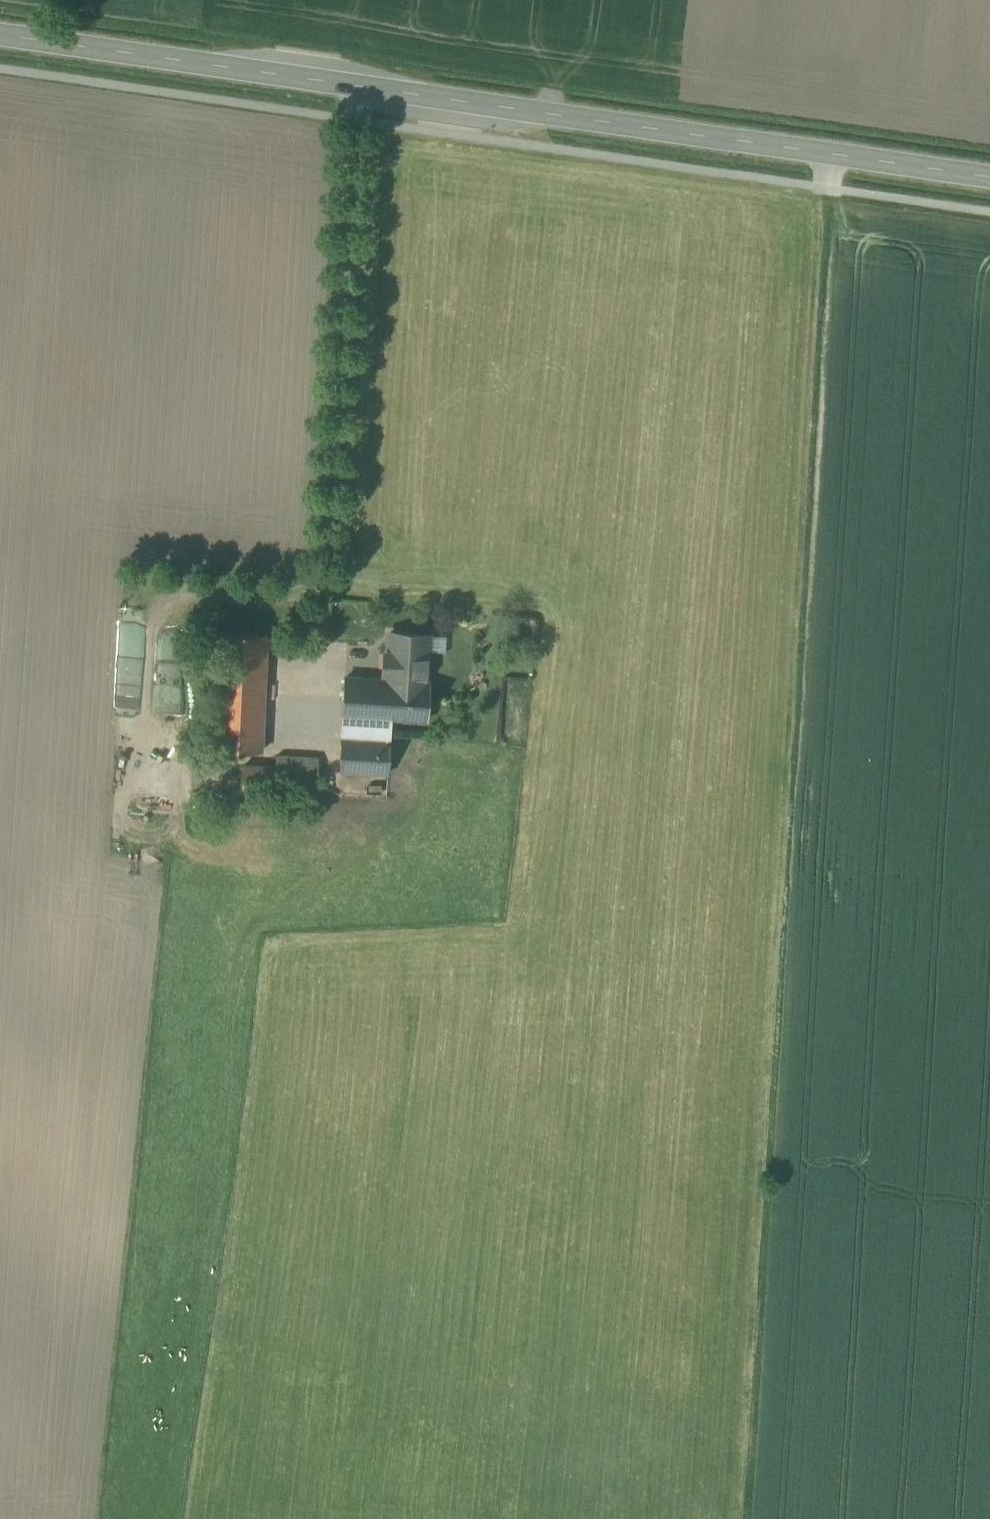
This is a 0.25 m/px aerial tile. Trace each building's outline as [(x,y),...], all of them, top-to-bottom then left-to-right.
[(267,634),(218,631),(212,749),(261,751),(267,634)] [(428,634),(390,632),(389,652),(384,652),(382,673),(387,674),(387,679),(428,682),(428,681),(425,681),(428,634)] [(387,679),(345,677),(340,770),(388,772),(392,718),(426,719),(428,682),(387,679)] [(318,757),(277,755),(276,768),(242,766),(241,794),(274,796),(275,780),(317,782),(318,757)]
